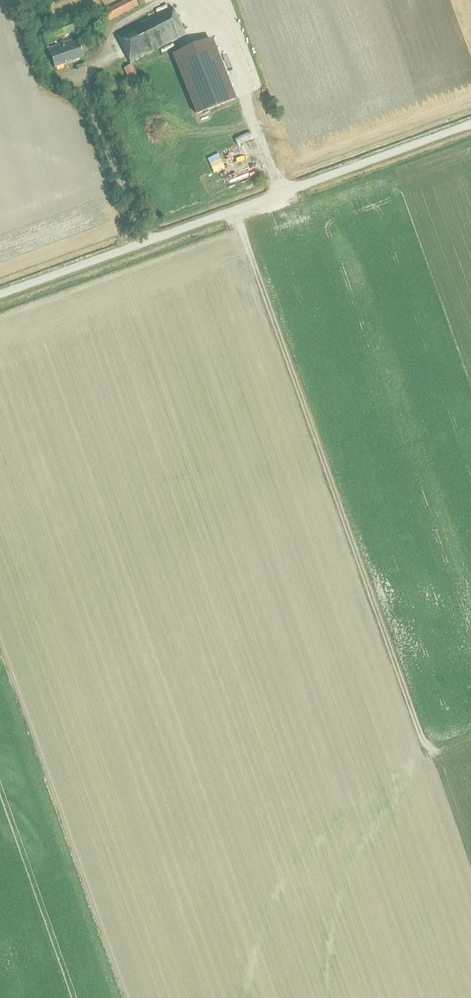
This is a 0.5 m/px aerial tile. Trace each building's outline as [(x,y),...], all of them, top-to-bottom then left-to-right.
[(138,7),(135,0),(127,0),(94,16),(99,26),(138,7)] [(129,63),(185,35),(172,8),(115,36),(129,63)] [(46,43),(59,38),(75,33),(71,23),(42,32),(46,43)] [(77,40),(61,45),(49,49),(49,47),(46,48),(47,50),(48,50),(54,68),(83,58),(77,40)] [(174,56),(197,115),(234,100),(211,42),(174,56)] [(131,83),(139,79),(132,65),(123,69),(131,83)]
